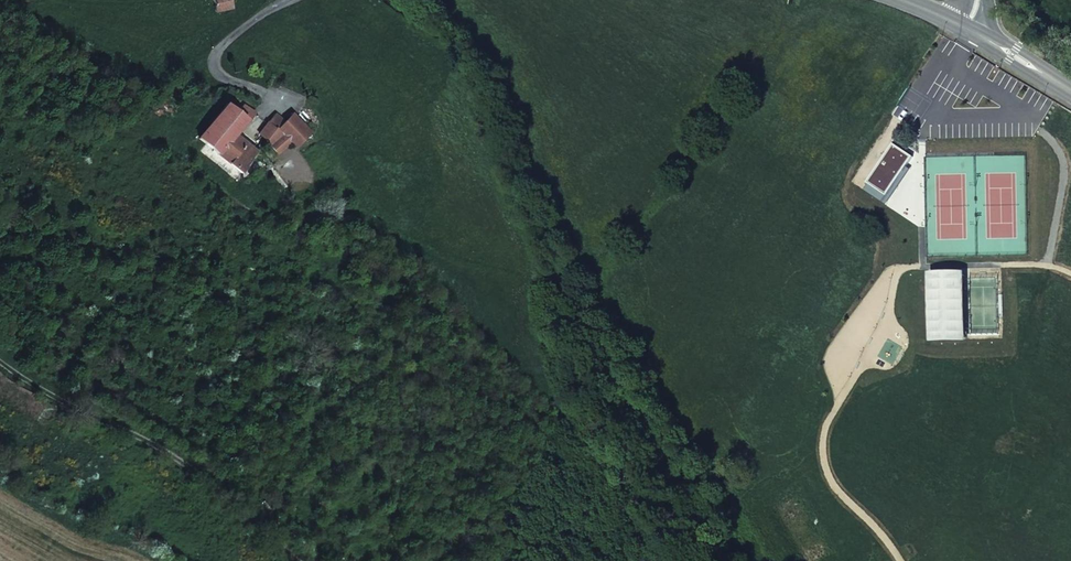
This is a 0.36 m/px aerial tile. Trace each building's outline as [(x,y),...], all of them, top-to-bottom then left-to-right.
[(230,0),(214,0),(216,10),(231,7),(230,0)] [(279,89),(278,91),(287,95),(291,86),(275,79),(272,86),(279,89)] [(226,103),(198,138),(242,172),(257,149),(235,133),(246,120),(249,123),(255,112),(243,104),(237,112),(226,103)] [(303,140),(285,121),(277,113),(266,124),(273,132),(265,140),(278,154),(292,142),(296,147),(303,140)] [(293,113),(285,121),(303,140),(311,132),(293,113)] [(273,132),(266,124),(258,132),(265,140),(273,132)] [(895,193),(894,205),(908,205),(909,193),(895,193)]
